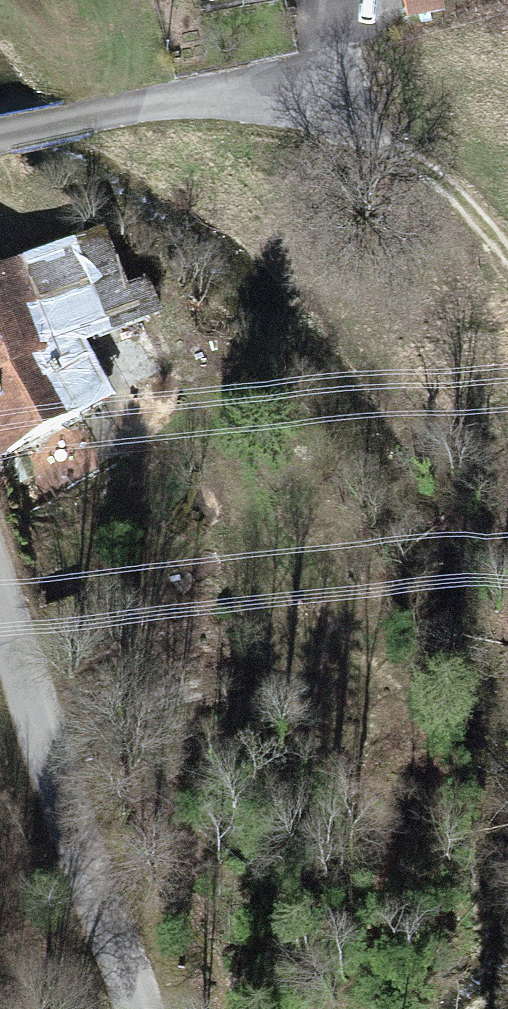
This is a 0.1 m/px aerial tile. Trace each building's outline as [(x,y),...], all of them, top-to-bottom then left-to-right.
[(198,10),(249,0),(196,0),(198,10)] [(0,292),(0,461),(103,420),(77,356),(120,339),(87,257),(0,292)]
